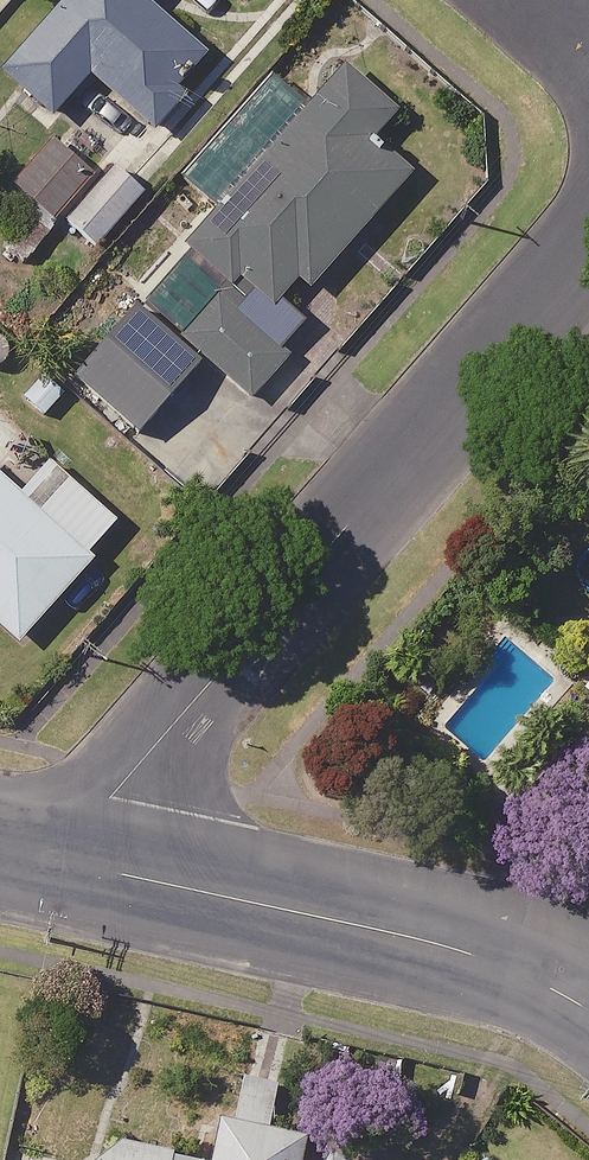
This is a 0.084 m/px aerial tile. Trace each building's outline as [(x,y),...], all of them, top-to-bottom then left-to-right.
[(0,63),(0,73),(47,114),(83,72),(149,130),(181,94),(171,86),(202,51),(143,0),(55,0),(0,63)] [(343,56),(177,244),(225,286),(234,275),(267,305),(292,277),(305,288),(410,170),(372,137),(400,106),(343,56)] [(90,172),(46,136),(9,182),(53,218),(90,172)] [(215,292),(177,337),(248,398),(287,353),(215,292)] [(195,359),(130,303),(68,374),(133,430),(195,359)] [(0,474),(0,627),(15,640),(91,555),(0,474)] [(219,1114),(209,1159),(299,1159),(305,1133),(219,1114)]
